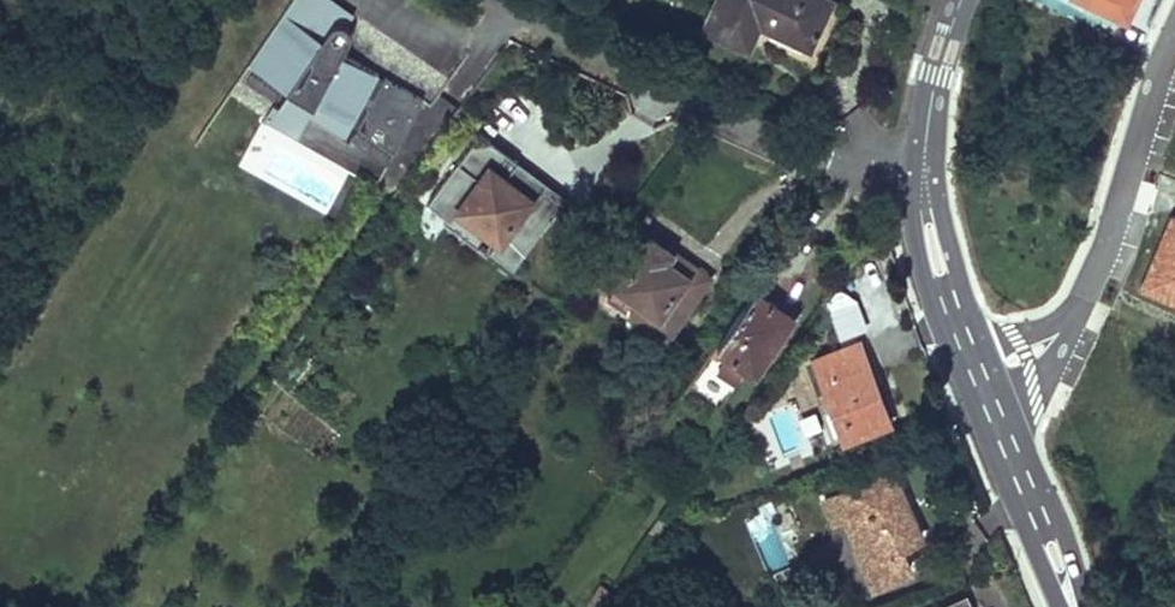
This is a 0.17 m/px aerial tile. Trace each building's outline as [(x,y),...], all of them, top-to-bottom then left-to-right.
[(334,0),(291,0),(282,12),(320,37),(328,25),(332,22),(337,21),(342,22),(347,25),(354,14),(334,0)] [(831,0),(716,0),(703,26),(748,46),(760,20),(770,23),(768,26),(811,47),(833,1),(831,0)] [(424,97),(342,53),(348,40),(350,33),(349,28),(347,25),(342,22),(337,21),(332,22),(328,25),(320,37),(282,12),(248,62),(288,91),(313,104),(308,113),(345,133),(351,122),(394,151),(424,97)] [(288,91),(248,62),(240,75),(280,101),(288,91)] [(308,113),(313,104),(288,91),(280,101),(267,120),(296,135),(308,113)] [(509,262),(557,200),(510,164),(516,156),(479,126),(425,196),(449,214),(460,201),(497,229),(486,244),(509,262)] [(563,192),(516,156),(510,164),(557,200),(563,192)] [(648,236),(635,255),(608,294),(668,339),(678,324),(676,323),(695,296),(698,298),(712,277),(695,264),(693,267),(686,276),(667,263),(673,253),(648,236)] [(608,294),(635,255),(620,244),(584,293),(600,305),(608,294)] [(686,276),(693,267),(673,253),(667,263),(686,276)] [(793,315),(755,289),(717,345),(729,353),(718,369),(736,381),(746,365),(755,370),(793,315)] [(834,335),(865,333),(863,304),(832,306),(834,335)] [(860,341),(815,357),(844,438),(890,423),(860,341)] [(892,466),(825,496),(835,521),(847,516),(857,542),(856,543),(874,584),(912,568),(902,545),(921,535),(910,508),(906,509),(899,493),(904,491),(892,466)] [(958,601),(960,606),(972,606),(968,597),(958,601)]
